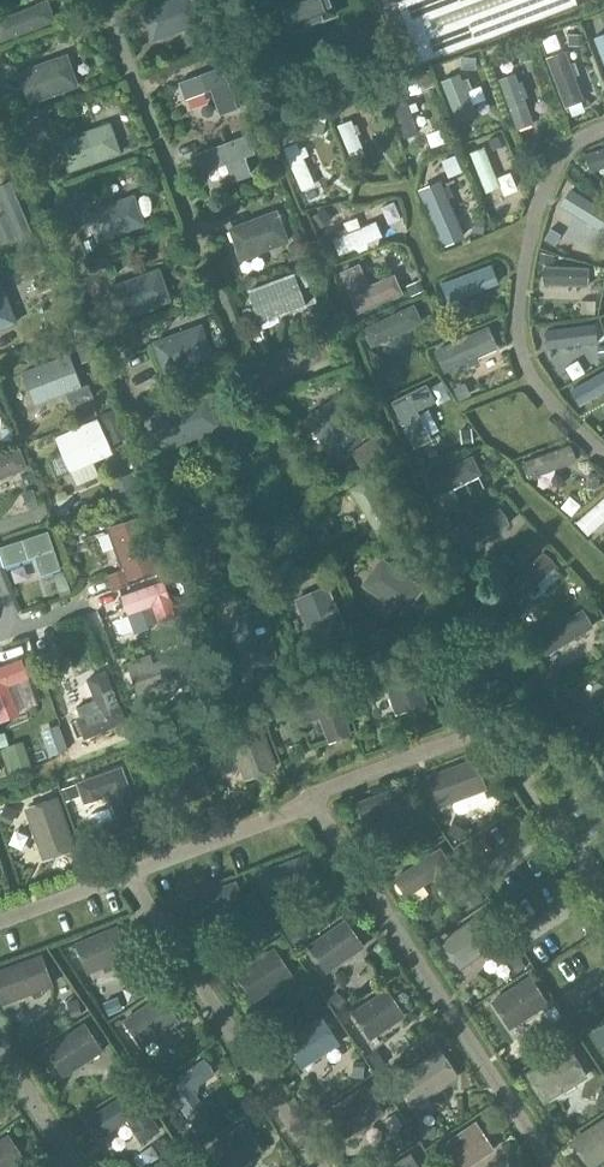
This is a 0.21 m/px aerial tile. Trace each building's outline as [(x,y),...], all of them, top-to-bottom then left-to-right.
[(0,20),(0,39),(2,43),(57,22),(49,0),(0,20)] [(201,24),(192,0),(170,0),(141,10),(152,41),(201,24)] [(294,30),(335,14),(330,0),(283,0),(294,30)] [(442,52),(576,1),(576,0),(423,0),(442,52)] [(421,23),(396,28),(404,63),(429,57),(421,23)] [(582,100),(560,40),(542,47),(564,106),(582,100)] [(590,55),(603,100),(603,51),(590,55)] [(68,55),(19,72),(30,105),(79,88),(68,55)] [(224,67),(180,83),(187,101),(212,91),(221,117),(240,109),(224,67)] [(461,72),(443,79),(459,118),(477,111),(468,90),(474,88),(469,77),(464,80),(461,72)] [(501,95),(517,147),(537,141),(521,89),(501,95)] [(122,154),(111,122),(58,140),(69,172),(122,154)] [(396,129),(402,155),(416,152),(409,125),(396,129)] [(256,154),(248,134),(190,156),(191,157),(196,170),(203,173),(226,165),(232,183),(253,175),(246,157),(256,154)] [(355,139),(340,144),(354,183),(369,178),(355,139)] [(586,154),(592,172),(603,168),(603,148),(586,154)] [(301,163),(287,167),(300,211),(314,207),(301,163)] [(486,168),(472,173),(488,214),(503,208),(506,217),(521,212),(513,193),(498,198),(486,168)] [(443,246),(464,237),(440,180),(419,189),(443,246)] [(10,183),(0,187),(0,202),(6,217),(0,219),(0,239),(3,246),(17,240),(20,247),(35,241),(10,183)] [(146,225),(134,195),(87,212),(98,243),(146,225)] [(278,211),(230,229),(242,261),(290,243),(278,211)] [(603,226),(603,224),(564,212),(560,228),(600,239),(603,226)] [(394,274),(368,286),(358,264),(340,272),(357,313),(402,293),(394,274)] [(491,266),(443,284),(450,302),(498,284),(491,266)] [(172,301),(160,268),(107,287),(119,321),(172,301)] [(261,323),(306,307),(294,274),(249,290),(261,323)] [(16,323),(0,281),(0,330),(16,323)] [(168,377),(193,367),(215,359),(203,325),(155,342),(168,377)] [(487,328),(437,352),(446,370),(467,360),(470,366),(479,362),(476,356),(479,355),(482,355),(492,351),(494,347),(496,346),(494,343),(494,339),(492,335),(489,332),(487,328)] [(369,365),(422,350),(416,329),(363,344),(369,365)] [(94,396),(90,384),(83,386),(70,354),(25,372),(38,405),(69,392),(74,404),(94,396)] [(393,402),(416,449),(433,441),(419,412),(437,403),(428,385),(393,402)] [(210,395),(151,418),(165,452),(223,429),(210,395)] [(334,461),(364,440),(335,398),(305,420),(334,461)] [(100,419),(57,438),(73,471),(115,452),(100,419)] [(0,456),(0,480),(28,469),(20,448),(0,456)] [(378,535),(396,524),(367,478),(350,490),(378,535)] [(128,582),(168,566),(147,513),(107,530),(123,569),(108,575),(114,591),(129,585),(128,582)] [(60,569),(48,532),(2,547),(8,565),(35,556),(42,575),(60,569)] [(536,583),(555,566),(543,553),(508,587),(520,599),(529,590),(533,595),(540,588),(536,583)] [(405,616),(425,588),(381,557),(361,585),(405,616)] [(178,616),(166,581),(125,596),(131,612),(144,608),(150,626),(178,616)] [(349,633),(328,585),(294,599),(315,648),(349,633)] [(279,661),(267,608),(231,616),(243,669),(279,661)] [(453,664),(471,657),(482,682),(499,675),(482,634),(447,647),(453,664)] [(140,662),(143,669),(130,673),(136,690),(192,673),(184,655),(154,665),(151,658),(140,662)] [(1,721),(20,714),(9,686),(32,677),(25,659),(0,669),(0,718),(1,721)] [(426,703),(413,665),(383,675),(396,713),(426,703)] [(127,721),(107,672),(89,679),(102,711),(80,719),(87,737),(127,721)] [(350,734),(333,688),(285,707),(293,727),(320,716),(330,741),(350,734)] [(603,724),(603,699),(579,714),(590,732),(603,724)] [(257,718),(227,729),(246,778),(275,767),(257,718)] [(208,792),(190,743),(161,753),(179,803),(208,792)] [(486,788),(474,759),(429,776),(440,806),(486,788)] [(121,768),(78,783),(85,801),(110,792),(122,827),(140,820),(121,768)] [(364,819),(390,809),(397,829),(414,823),(400,787),(358,802),(364,819)] [(492,824),(484,797),(435,811),(440,827),(455,823),(458,833),(492,824)] [(56,798),(27,809),(44,858),(74,847),(56,798)] [(449,899),(466,887),(440,848),(396,878),(405,896),(434,877),(449,899)] [(307,854),(265,870),(276,901),(319,885),(307,854)] [(249,917),(235,882),(186,901),(192,918),(225,906),(231,924),(249,917)] [(501,940),(483,914),(443,941),(460,967),(501,940)] [(363,946),(345,920),(309,945),(327,971),(363,946)] [(76,943),(88,972),(129,956),(117,927),(76,943)] [(237,973),(254,1000),(291,975),(274,949),(237,973)] [(53,986),(42,954),(0,970),(0,999),(2,1005),(53,986)] [(510,1028),(547,1003),(530,977),(492,1002),(510,1028)] [(371,1038),(404,1015),(387,989),(353,1012),(371,1038)] [(160,995),(124,1020),(142,1046),(178,1021),(160,995)] [(284,1040),(301,1066),(338,1043),(321,1016),(284,1040)] [(102,1050),(85,1024),(47,1048),(64,1075),(102,1050)] [(585,1076),(569,1049),(528,1074),(544,1101),(585,1076)] [(340,1064),(332,1050),(291,1074),(299,1088),(340,1064)] [(414,1105),(457,1076),(439,1050),(397,1078),(414,1105)] [(204,1059),(167,1084),(189,1116),(203,1106),(192,1089),(214,1074),(204,1059)] [(328,1110),(345,1137),(382,1113),(365,1086),(328,1110)] [(135,1089),(86,1121),(100,1141),(129,1121),(143,1143),(163,1131),(135,1089)] [(573,1141),(590,1166),(591,1166),(603,1158),(603,1120),(573,1141)] [(493,1149),(476,1123),(443,1145),(457,1166),(466,1166),(493,1149)] [(242,1125),(210,1147),(223,1166),(237,1166),(260,1151),(242,1125)] [(0,1140),(0,1166),(20,1166),(27,1162),(8,1135),(0,1140)] [(389,1166),(418,1166),(410,1154),(389,1166)]
